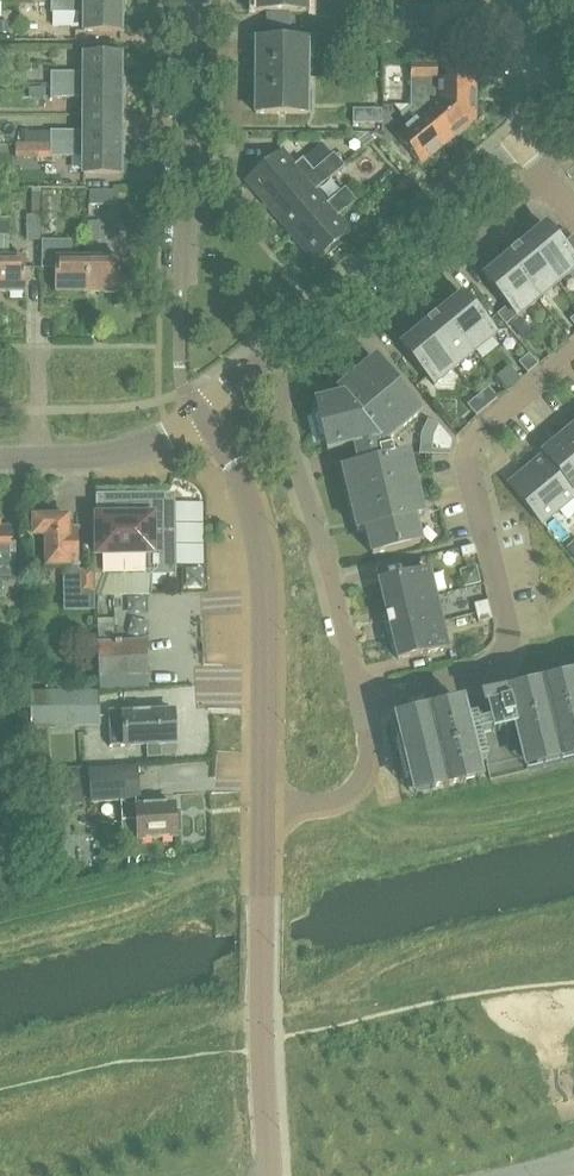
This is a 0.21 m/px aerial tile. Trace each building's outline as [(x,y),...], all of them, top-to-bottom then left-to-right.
[(258,12),(309,13),(309,0),(258,0),(258,12)] [(85,32),(121,33),(121,2),(52,2),(52,12),(85,12),(85,32)] [(364,26),(369,26),(378,26),(378,12),(364,12),(364,26)] [(378,41),(378,26),(369,26),(369,41),(378,41)] [(257,114),(308,115),(309,41),(258,41),(257,72),(252,72),(252,83),(257,83),(257,114)] [(50,86),(121,86),(121,56),(85,56),(85,73),(50,73),(50,86)] [(422,116),(444,144),(475,119),(476,81),(438,81),(438,65),(411,65),(411,106),(421,117),(422,116)] [(46,86),(28,86),(28,99),(46,99),(46,86)] [(84,115),(121,115),(121,86),(50,86),(50,99),(84,99),(84,115)] [(354,109),(354,124),(382,124),(382,109),(354,109)] [(50,144),(121,145),(121,115),(84,115),(84,131),(50,131),(50,144)] [(396,138),(419,165),(444,144),(422,116),(421,117),(396,138)] [(15,159),(50,159),(50,157),(50,144),(25,144),(15,144),(15,159)] [(121,145),(50,144),(50,157),(84,157),(84,175),(121,175),(121,145)] [(265,200),(271,207),(305,178),(309,175),(300,164),(295,167),(282,151),(246,181),(263,201),(265,200)] [(334,154),(323,163),(334,175),(344,167),(334,154)] [(305,178),(271,207),(277,214),(275,216),(292,236),(346,190),(345,188),(326,204),(315,191),(334,175),(323,163),(309,175),(305,178)] [(346,190),(292,236),(293,236),(294,235),(299,240),(297,242),(314,262),(324,253),(327,257),(341,246),(337,242),(349,232),(337,218),(356,202),(346,190)] [(90,205),(118,205),(118,192),(90,191),(90,205)] [(42,221),(57,221),(57,199),(52,198),(52,192),(42,192),(42,221)] [(26,241),(40,241),(40,215),(27,215),(26,241)] [(9,237),(9,218),(0,218),(0,237),(9,237)] [(87,241),(102,241),(102,222),(88,221),(87,241)] [(568,255),(545,227),(525,244),(557,283),(573,269),(573,262),(568,255)] [(55,292),(87,292),(87,259),(71,259),(71,241),(41,241),(41,260),(56,260),(55,292)] [(505,260),(537,300),(557,283),(525,244),(505,260)] [(24,293),(24,258),(0,258),(0,293),(24,293)] [(87,292),(119,292),(119,276),(129,276),(129,261),(119,261),(119,259),(87,259),(87,292)] [(517,317),(537,300),(505,260),(484,278),(507,306),(517,317)] [(464,297),(443,314),(475,353),(496,336),(464,297)] [(507,306),(497,315),(506,326),(517,317),(507,306)] [(443,314),(423,330),(455,369),(475,353),(443,314)] [(455,369),(423,330),(402,347),(435,386),(455,369)] [(527,374),(538,365),(529,354),(518,363),(527,374)] [(363,515),(373,555),(420,544),(414,518),(423,516),(408,454),(393,458),(391,449),(379,452),(376,440),(378,439),(383,445),(421,414),(402,392),(390,402),(382,393),(394,383),(376,361),(338,392),(343,398),(316,405),(318,414),(313,416),(320,444),(325,442),(327,452),(354,445),(359,466),(343,470),(354,517),(363,515)] [(498,398),(488,387),(478,396),(487,407),(498,398)] [(478,396),(467,405),(476,416),(487,407),(478,396)] [(433,449),(452,451),(454,441),(439,425),(434,436),(433,449)] [(563,437),(573,450),(573,428),(563,437)] [(544,456),(573,492),(573,450),(563,437),(542,454),(544,456)] [(544,456),(509,486),(541,524),(573,497),(573,492),(544,456)] [(97,570),(95,569),(95,595),(152,595),(151,574),(167,574),(174,566),(174,503),(166,496),(97,497),(96,517),(97,570)] [(46,536),(47,567),(79,567),(78,528),(68,528),(68,517),(34,518),(34,536),(46,536)] [(2,593),(2,583),(14,583),(14,573),(14,544),(9,544),(9,528),(0,528),(0,593),(2,593)] [(461,549),(463,558),(476,555),(474,546),(461,549)] [(95,595),(95,569),(79,569),(79,567),(67,567),(68,579),(65,579),(65,606),(78,606),(96,605),(95,595)] [(460,571),(464,588),(480,584),(476,567),(460,571)] [(379,583),(386,609),(435,597),(429,571),(379,583)] [(441,622),(435,597),(386,609),(392,634),(441,622)] [(474,605),(476,614),(490,611),(488,602),(474,605)] [(490,611),(476,614),(478,623),(492,619),(490,611)] [(441,622),(392,634),(398,660),(447,648),(441,622)] [(105,679),(105,691),(117,691),(116,678),(149,676),(146,640),(96,642),(98,679),(105,679)] [(491,780),(573,760),(573,673),(511,688),(482,696),(491,731),(479,734),(491,780)] [(32,692),(32,727),(99,726),(99,691),(32,692)] [(414,795),(415,796),(481,780),(463,702),(396,718),(396,720),(412,717),(416,734),(398,738),(408,778),(427,774),(431,791),(414,795)] [(108,715),(109,747),(175,743),(173,712),(144,713),(144,710),(123,711),(123,714),(108,715)] [(52,771),(52,757),(37,758),(39,771),(52,771)] [(121,802),(123,840),(138,840),(176,837),(173,805),(137,807),(136,801),(141,801),(138,766),(90,769),(93,804),(121,802)]
